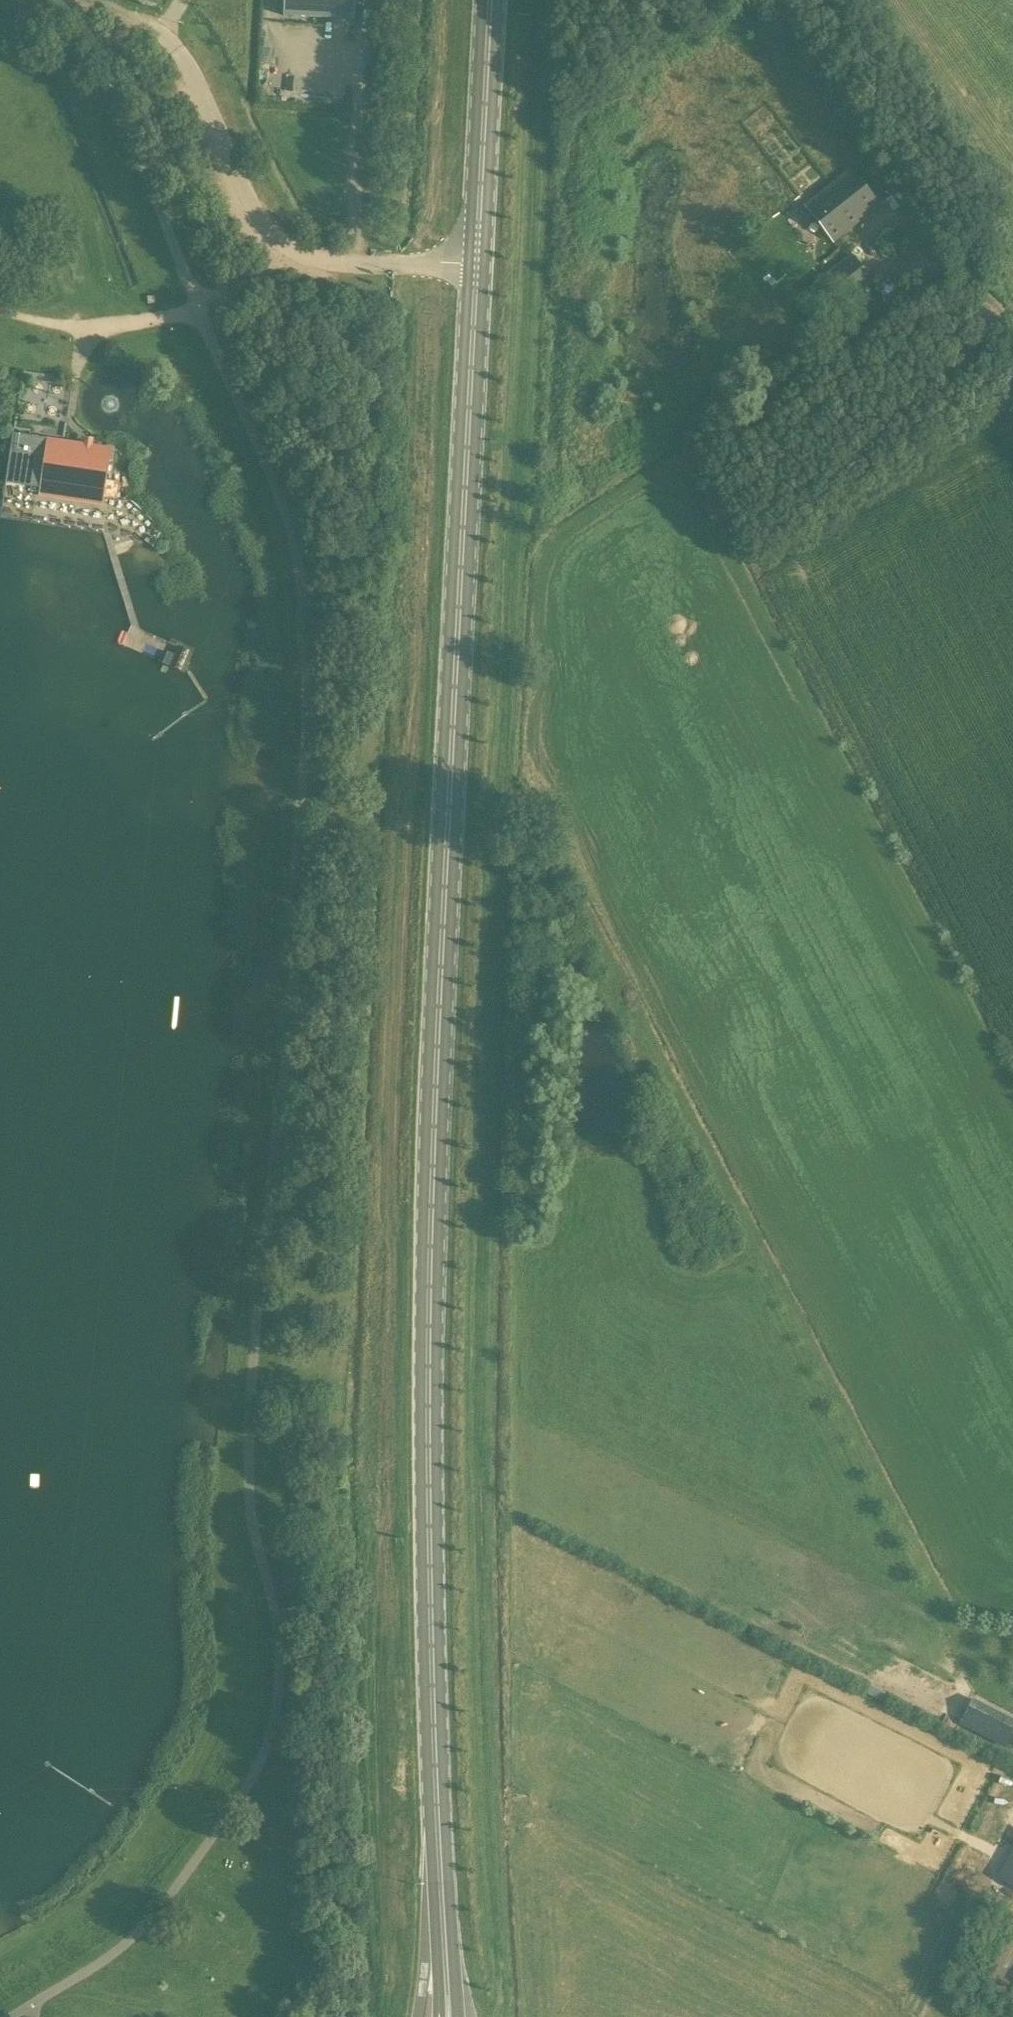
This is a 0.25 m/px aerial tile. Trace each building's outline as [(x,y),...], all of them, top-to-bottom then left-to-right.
[(283,15),(355,19),(356,0),(284,0),(283,15)] [(798,205),(823,241),(872,206),(846,170),(798,205)] [(835,308),(861,287),(870,281),(851,257),(817,285),(835,308)] [(47,439),(38,496),(102,506),(111,447),(93,445),(94,438),(85,437),(83,444),(47,439)] [(962,1723),(980,1732),(980,1733),(1003,1746),(1012,1727),(1012,1722),(973,1701),(962,1723)] [(997,1878),(1012,1886),(1012,1846),(997,1878)]
